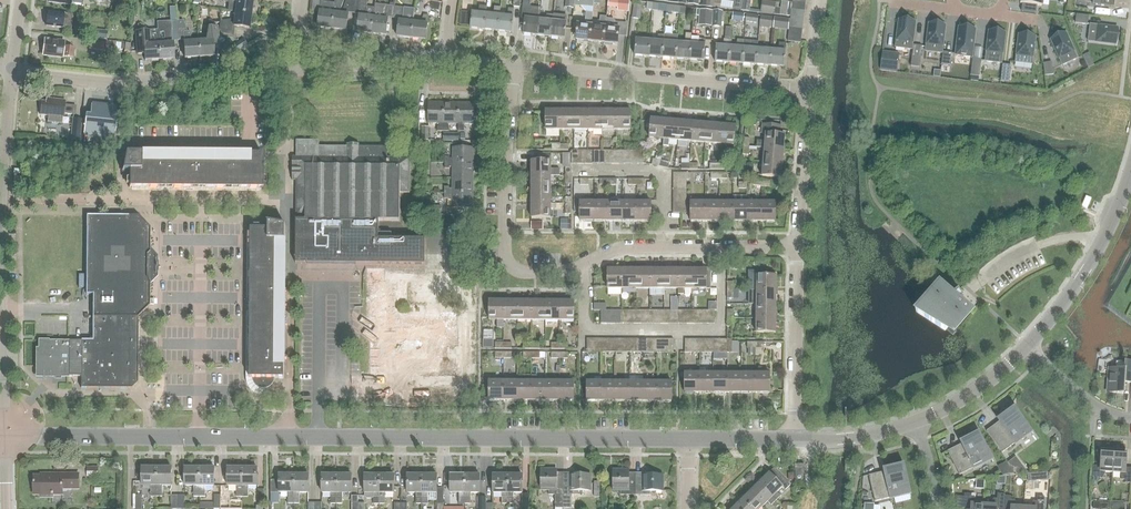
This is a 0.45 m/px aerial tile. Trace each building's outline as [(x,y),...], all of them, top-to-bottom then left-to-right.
[(234,12),(250,13),(252,0),(225,0),(228,1),(227,11),(234,12)] [(312,11),(320,12),(318,27),(332,29),(335,3),(321,2),(322,0),(321,0),(314,0),(312,11)] [(332,29),(347,31),(349,14),(354,14),(355,0),(348,0),(342,14),(338,14),(340,10),(341,10),(345,1),(340,0),(335,0),(335,3),(332,29)] [(368,7),(368,3),(367,0),(355,0),(354,14),(360,15),(358,32),(372,34),(374,18),(375,8),(368,7)] [(525,19),(524,34),(538,35),(539,20),(540,8),(530,7),(531,0),(524,0),(522,18),(525,19)] [(565,8),(573,9),(573,6),(574,0),(566,0),(565,8)] [(629,9),(630,0),(618,0),(617,8),(629,9)] [(742,4),(741,11),(746,12),(749,12),(751,0),(743,0),(743,1),(742,4)] [(1042,6),(1042,0),(1021,0),(1020,3),(1023,4),(1022,11),(1036,13),(1037,6),(1039,6),(1042,6)] [(769,14),(775,15),(776,3),(762,1),(761,13),(769,14)] [(440,4),(431,2),(431,10),(439,11),(440,4)] [(779,3),(776,3),(775,15),(786,16),(790,16),(791,9),(791,3),(782,2),(781,8),(778,8),(779,3)] [(805,3),(791,2),(791,3),(791,9),(805,10),(805,3)] [(375,8),(374,18),(372,34),(386,35),(388,18),(394,19),(395,7),(387,6),(375,5),(375,8)] [(639,19),(641,6),(634,5),(633,18),(639,19)] [(680,14),(680,7),(667,5),(666,12),(680,14)] [(486,14),(487,7),(479,6),(478,13),(472,13),(470,26),(470,29),(484,30),(486,14)] [(412,38),(413,22),(415,9),(395,7),(394,19),(399,19),(397,36),(412,38)] [(499,15),(500,8),(494,7),(493,15),(486,14),(484,30),(498,31),(499,15)] [(499,15),(498,31),(512,32),(513,17),(514,9),(508,8),(507,16),(499,15)] [(805,10),(791,9),(790,16),(804,17),(805,10)] [(712,10),(699,10),(699,16),(698,26),(711,27),(712,10)] [(45,26),(62,28),(71,29),(73,15),(68,14),(47,11),(45,26)] [(723,12),(713,11),(712,27),(722,28),(723,12)] [(250,13),(234,12),(233,19),(220,21),(219,29),(230,30),(231,25),(248,28),(250,13)] [(470,26),(472,13),(461,12),(459,25),(470,26)] [(576,40),(590,41),(592,26),(593,13),(587,12),(586,25),(577,24),(576,40)] [(733,13),(732,21),(743,22),(744,14),(733,13)] [(546,21),(539,20),(538,35),(552,36),(553,21),(553,15),(547,14),(546,21)] [(553,15),(553,21),(552,36),(565,38),(567,16),(553,15)] [(774,17),(760,15),(759,27),(772,28),(774,17)] [(1089,16),(1082,15),(1076,15),(1075,23),(1088,25),(1089,16)] [(413,22),(412,38),(426,40),(429,16),(425,16),(420,23),(413,22)] [(599,26),(592,26),(590,41),(604,42),(606,27),(605,27),(606,18),(606,16),(600,16),(599,26)] [(605,27),(606,27),(604,42),(618,44),(619,28),(619,22),(614,22),(614,19),(608,19),(606,18),(605,27)] [(172,41),(178,40),(176,20),(171,21),(169,27),(157,28),(157,30),(159,60),(174,59),(172,43),(172,41)] [(183,20),(176,20),(178,40),(184,40),(184,42),(185,58),(199,57),(198,41),(191,42),(190,32),(187,32),(183,20)] [(790,20),(789,27),(802,28),(803,21),(790,20)] [(895,48),(912,50),(916,22),(899,20),(895,48)] [(942,53),(946,26),(929,24),(925,51),(942,53)] [(1118,28),(1090,25),(1088,42),(1116,45),(1118,28)] [(218,37),(217,26),(208,27),(206,39),(206,41),(198,41),(199,57),(213,56),(212,44),(219,43),(218,37)] [(789,27),(788,34),(802,35),(802,28),(789,27)] [(955,55),(972,57),(975,30),(959,28),(955,55)] [(106,40),(107,31),(90,29),(89,38),(106,40)] [(137,54),(144,54),(145,61),(159,60),(157,30),(136,31),(137,46),(136,46),(137,54)] [(1006,33),(989,31),(985,61),(1002,63),(1006,33)] [(1077,59),(1067,33),(1051,40),(1062,66),(1077,59)] [(685,44),(678,43),(677,58),(690,59),(691,44),(691,34),(685,34),(685,44)] [(802,35),(788,34),(787,41),(801,42),(802,35)] [(650,41),(649,56),(663,57),(664,35),(658,35),(658,42),(650,41)] [(664,35),(663,57),(677,58),(678,43),(678,35),(664,35)] [(1031,64),(1034,37),(1017,35),(1014,62),(1031,64)] [(43,55),(62,58),(62,56),(73,57),(74,47),(63,46),(64,41),(45,39),(43,55)] [(234,45),(238,51),(247,45),(243,39),(234,45)] [(691,44),(690,59),(704,60),(705,40),(699,39),(699,45),(691,44)] [(729,62),(730,42),(731,40),(724,39),(723,47),(716,47),(715,61),(729,62)] [(106,40),(104,51),(115,53),(116,41),(106,40)] [(743,63),(744,49),(744,41),(737,40),(737,43),(730,42),(729,62),(743,63)] [(103,51),(104,43),(90,41),(89,49),(103,51)] [(635,55),(649,56),(650,41),(636,41),(635,55)] [(756,64),(758,49),(758,42),(744,41),(744,49),(743,63),(756,64)] [(778,50),(771,49),(770,65),(784,66),(786,43),(779,42),(778,50)] [(226,55),(233,48),(228,44),(222,50),(226,55)] [(922,46),(914,45),(911,66),(919,67),(922,46)] [(770,65),(771,49),(758,49),(756,64),(770,65)] [(897,72),(899,54),(882,52),(880,70),(897,72)] [(943,52),(942,64),(950,65),(951,53),(943,52)] [(971,76),(979,76),(981,60),(973,59),(971,76)] [(1052,62),(1043,64),(1045,76),(1053,75),(1052,62)] [(1011,65),(1003,64),(1001,81),(1009,82),(1011,65)] [(76,106),(64,105),(65,101),(46,99),(46,102),(41,102),(40,115),(48,116),(48,122),(47,122),(62,124),(62,123),(62,117),(63,117),(63,113),(75,114),(76,106)] [(444,133),(444,104),(428,104),(428,125),(440,125),(440,129),(438,129),(438,133),(444,133)] [(448,125),(459,125),(459,104),(444,104),(444,133),(450,133),(450,128),(448,129),(448,125)] [(459,125),(459,133),(465,133),(465,128),(463,128),(463,125),(474,125),(474,104),(459,104),(459,125)] [(85,124),(85,140),(103,140),(103,135),(116,136),(116,114),(104,113),(104,109),(90,109),(90,124),(85,124)] [(616,130),(616,110),(601,111),(601,130),(616,130)] [(630,110),(616,110),(616,130),(630,130),(630,110)] [(546,130),(560,130),(560,111),(546,111),(546,130)] [(560,130),(573,130),(573,111),(560,111),(560,130)] [(587,111),(573,111),(573,130),(587,130),(587,111)] [(601,111),(587,111),(587,130),(601,130),(601,111)] [(71,140),(72,141),(79,141),(82,119),(73,118),(71,140)] [(650,138),(665,139),(666,120),(652,119),(650,138)] [(680,121),(666,120),(665,139),(678,141),(680,121)] [(678,141),(692,142),(694,123),(680,121),(678,141)] [(692,142),(706,143),(707,124),(694,123),(692,142)] [(706,143),(720,144),(722,125),(707,124),(706,143)] [(764,148),(765,148),(784,150),(785,135),(781,135),(782,125),(762,124),(761,134),(766,135),(765,141),(757,140),(756,148),(764,148)] [(735,126),(722,125),(720,144),(734,146),(735,126)] [(388,157),(388,154),(388,146),(353,146),(346,147),(319,147),(319,141),(297,141),(296,141),(296,157),(292,157),(292,181),(295,181),(295,227),(295,264),(425,265),(425,243),(425,239),(421,239),(412,239),(392,239),(392,233),(378,233),(378,221),(400,221),(400,193),(410,193),(410,157),(388,157)] [(473,164),(473,149),(452,148),(452,159),(448,159),(448,157),(444,157),(444,163),(473,164)] [(784,150),(765,148),(764,148),(763,161),(783,162),(784,150)] [(129,187),(262,189),(262,154),(125,153),(122,171),(123,171),(123,170),(129,170),(129,187)] [(535,162),(551,162),(551,153),(535,153),(535,162)] [(681,170),(689,170),(689,164),(689,159),(681,159),(681,170)] [(783,162),(763,161),(762,176),(782,177),(783,162)] [(560,169),(551,169),(551,162),(535,162),(532,162),(532,175),(551,176),(560,176),(560,169)] [(473,164),(444,163),(444,169),(448,169),(448,168),(452,168),(451,178),(473,179),(473,164)] [(551,176),(532,175),(532,190),(551,190),(551,176)] [(473,179),(451,178),(451,191),(448,191),(448,188),(444,188),(444,194),(473,194),(473,179)] [(645,179),(636,179),(636,185),(637,185),(637,189),(644,189),(644,185),(645,185),(645,179)] [(551,190),(532,190),(532,204),(551,204),(551,190)] [(473,194),(444,194),(443,200),(448,200),(448,197),(451,197),(451,209),(473,209),(473,194)] [(1086,197),(1082,207),(1087,209),(1091,199),(1086,197)] [(580,222),(594,222),(594,202),(580,203),(580,222)] [(609,222),(608,202),(594,202),(594,222),(609,222)] [(623,222),(622,202),(608,202),(609,222),(623,222)] [(622,202),(623,222),(637,222),(636,202),(622,202)] [(636,202),(637,222),(651,222),(651,202),(636,202)] [(705,222),(705,202),(691,202),(691,222),(705,222)] [(705,222),(719,222),(719,202),(705,202),(705,222)] [(719,222),(733,222),(733,202),(719,202),(719,222)] [(733,222),(747,222),(747,202),(733,202),(733,222)] [(761,202),(747,202),(747,222),(762,222),(761,202)] [(775,202),(761,202),(762,222),(775,222),(775,202)] [(551,204),(532,204),(532,218),(551,218),(551,204)] [(86,227),(86,246),(149,247),(149,227),(138,216),(86,215),(86,227)] [(570,220),(561,220),(561,229),(570,229),(570,220)] [(249,378),(253,378),(253,379),(253,380),(253,381),(253,382),(254,383),(254,384),(255,385),(255,386),(256,386),(257,387),(258,388),(259,388),(260,389),(261,389),(263,389),(264,389),(265,389),(267,389),(268,388),(269,388),(270,387),(271,386),(272,385),(273,384),(273,383),(274,382),(274,381),(274,380),(274,379),(274,378),(284,378),(285,281),(285,225),(267,222),(267,223),(268,223),(268,229),(250,229),(249,378)] [(1034,236),(1029,223),(1016,228),(1022,241),(1034,236)] [(1009,247),(1022,241),(1016,228),(1002,235),(1009,247)] [(1002,235),(990,243),(998,255),(1009,247),(1002,235)] [(998,255),(990,243),(978,252),(987,263),(998,255)] [(149,252),(149,247),(86,246),(86,283),(149,284),(149,280),(148,280),(146,278),(146,255),(149,252)] [(967,262),(977,272),(987,263),(978,252),(967,262)] [(370,333),(372,375),(396,374),(395,360),(421,359),(422,376),(458,375),(457,357),(449,357),(449,346),(461,346),(459,308),(425,310),(426,314),(399,315),(398,282),(387,282),(386,268),(368,269),(370,297),(367,297),(369,327),(375,327),(376,332),(370,333)] [(623,289),(623,269),(608,269),(608,289),(623,289)] [(623,269),(623,289),(636,289),(636,269),(623,269)] [(636,269),(636,289),(650,289),(651,269),(636,269)] [(664,289),(664,269),(651,269),(650,289),(664,289)] [(679,289),(678,269),(664,269),(664,289),(678,289),(679,289)] [(679,289),(678,289),(678,294),(684,294),(684,289),(693,289),(692,269),(678,269),(679,289)] [(692,269),(693,289),(707,289),(707,269),(692,269)] [(748,291),(757,291),(777,291),(777,277),(758,277),(758,271),(748,271),(748,291)] [(92,319),(137,319),(137,316),(149,305),(149,284),(86,283),(86,294),(92,294),(92,317),(92,319)] [(946,329),(951,334),(958,327),(971,312),(959,302),(963,299),(958,292),(955,294),(952,296),(940,285),(938,288),(917,312),(945,330),(946,329)] [(776,305),(777,291),(757,291),(748,291),(748,305),(757,305),(776,305)] [(504,301),(490,301),(490,320),(504,321),(504,301)] [(518,321),(517,301),(504,301),(504,321),(518,321)] [(532,321),(532,301),(517,301),(518,321),(532,321)] [(545,321),(546,301),(532,301),(532,321),(545,321)] [(560,321),(561,301),(546,301),(545,321),(560,321)] [(561,301),(560,321),(574,321),(574,301),(561,301)] [(776,305),(757,305),(756,319),(776,319),(776,305)] [(92,319),(92,341),(80,341),(80,376),(80,388),(131,388),(136,382),(137,383),(137,382),(137,348),(137,321),(137,319),(92,319)] [(776,319),(756,319),(756,333),(776,333),(776,319)] [(483,340),(483,347),(493,348),(493,340),(483,340)] [(60,376),(68,376),(68,341),(39,341),(39,351),(36,351),(35,366),(38,366),(38,376),(54,376),(54,377),(60,377),(60,376)] [(68,341),(68,376),(80,376),(80,341),(68,341)] [(1108,368),(1107,390),(1110,393),(1124,394),(1124,384),(1126,383),(1130,383),(1130,362),(1125,361),(1125,363),(1116,362),(1116,369),(1108,368)] [(700,393),(700,374),(685,374),(685,393),(700,393)] [(714,393),(714,374),(700,374),(700,393),(714,393)] [(728,393),(728,374),(714,374),(714,393),(728,393)] [(742,393),(742,374),(728,374),(728,393),(742,393)] [(756,393),(756,374),(742,374),(742,393),(756,393)] [(756,374),(756,393),(770,393),(770,374),(756,374)] [(545,381),(537,381),(537,375),(531,375),(531,381),(532,381),(532,400),(545,400),(545,381)] [(364,393),(364,408),(406,407),(406,396),(417,396),(417,407),(470,406),(470,394),(464,394),(464,386),(417,387),(417,380),(403,380),(403,386),(370,387),(370,393),(364,393)] [(503,400),(502,381),(489,381),(489,400),(503,400)] [(517,381),(502,381),(503,400),(517,400),(517,381)] [(517,400),(532,400),(532,381),(531,381),(517,381),(517,400)] [(559,381),(545,381),(545,400),(559,400),(559,381)] [(574,381),(559,381),(559,400),(574,401),(574,381)] [(601,400),(601,381),(587,381),(587,400),(601,400)] [(615,401),(615,381),(601,381),(601,400),(615,401)] [(615,381),(615,401),(630,401),(630,381),(615,381)] [(644,401),(644,381),(630,381),(630,401),(644,401)] [(657,401),(657,382),(644,381),(644,401),(657,401)] [(657,382),(657,401),(671,401),(672,382),(657,382)] [(1034,434),(1011,404),(1011,405),(1006,414),(1005,414),(1008,419),(1004,422),(1002,419),(986,431),(1002,452),(1015,443),(1031,432),(1033,435),(1034,434)] [(947,451),(959,475),(974,467),(974,468),(991,459),(993,462),(994,462),(976,428),(976,429),(976,430),(969,438),(969,437),(968,438),(971,443),(966,445),(965,442),(947,451)] [(1105,472),(1113,472),(1114,451),(1101,450),(1100,466),(1093,466),(1092,481),(1093,481),(1097,481),(1099,481),(1099,478),(1103,479),(1105,472)] [(1114,451),(1113,472),(1120,473),(1121,480),(1125,480),(1125,483),(1130,483),(1130,468),(1126,468),(1127,452),(1114,451)] [(910,497),(911,497),(902,460),(901,460),(902,461),(893,467),(892,467),(893,473),(888,474),(887,471),(869,475),(875,501),(891,497),(891,498),(909,493),(910,497)] [(797,464),(795,464),(796,479),(797,481),(799,482),(801,482),(803,480),(805,465),(800,464),(797,464)] [(156,468),(142,468),(142,486),(150,486),(150,497),(156,497),(156,468)] [(172,468),(156,468),(156,497),(162,497),(162,487),(172,487),(172,468)] [(193,497),(198,497),(199,468),(185,468),(185,486),(193,487),(193,497)] [(214,468),(199,468),(198,497),(205,497),(205,487),(214,487),(214,468)] [(242,497),(242,468),(227,468),(227,487),(235,487),(235,497),(242,497)] [(256,468),(242,468),(242,497),(248,497),(248,487),(256,487),(256,468)] [(768,473),(758,483),(775,501),(779,497),(776,494),(782,487),(785,490),(789,485),(773,468),(768,473)] [(555,508),(563,508),(562,473),(556,473),(556,469),(541,469),(541,490),(548,490),(548,494),(555,494),(555,508)] [(619,495),(635,495),(635,473),(628,473),(628,470),(612,470),(612,491),(619,491),(619,495)] [(562,473),(563,508),(571,508),(571,494),(577,495),(577,490),(590,490),(590,475),(570,475),(570,473),(562,473)] [(635,473),(635,495),(644,495),(650,495),(650,491),(662,491),(662,475),(642,475),(642,473),(635,473)] [(1028,474),(1028,482),(1039,481),(1039,473),(1028,474)] [(63,489),(79,489),(79,474),(41,474),(41,477),(34,476),(34,495),(41,495),(41,498),(53,498),(53,495),(63,495),(63,489)] [(288,504),(292,504),(292,475),(278,475),(278,480),(271,480),(271,493),(280,493),(288,492),(288,504)] [(308,475),(292,475),(292,504),(299,504),(299,493),(308,493),(308,475)] [(330,504),(335,504),(335,475),(321,475),(321,493),(330,493),(330,504)] [(350,475),(335,475),(335,504),(341,504),(341,493),(350,493),(350,475)] [(364,475),(364,493),(364,497),(367,499),(373,499),(373,504),(378,504),(378,475),(364,475)] [(393,475),(378,475),(378,504),(384,504),(384,493),(393,493),(393,475)] [(416,504),(421,504),(421,475),(407,475),(407,493),(416,493),(416,504)] [(436,475),(421,475),(421,504),(427,504),(427,493),(436,493),(436,475)] [(464,504),(464,475),(450,475),(450,493),(458,493),(458,504),(464,504)] [(479,476),(464,475),(464,504),(470,504),(470,493),(479,493),(479,476)] [(501,504),(507,504),(507,476),(492,475),(492,493),(501,493),(501,504)] [(521,476),(507,476),(507,504),(513,504),(513,493),(521,493),(521,476)] [(977,480),(976,489),(984,490),(985,481),(977,480)] [(758,483),(748,493),(762,507),(767,501),(771,505),(775,501),(758,483)] [(738,503),(745,508),(760,508),(762,507),(748,493),(738,503)] [(984,505),(976,504),(975,497),(971,497),(971,494),(964,494),(963,508),(965,508),(983,508),(984,505)] [(1004,496),(1005,494),(997,494),(997,499),(993,499),(991,505),(984,505),(983,508),(1003,508),(1004,496)] [(1004,496),(1003,508),(1023,508),(1024,507),(1016,507),(1015,500),(1011,500),(1011,497),(1004,496)] [(1024,507),(1023,508),(1043,508),(1044,497),(1037,496),(1037,501),(1033,501),(1031,508),(1024,507)] [(241,501),(228,501),(228,508),(241,508),(241,501)]
